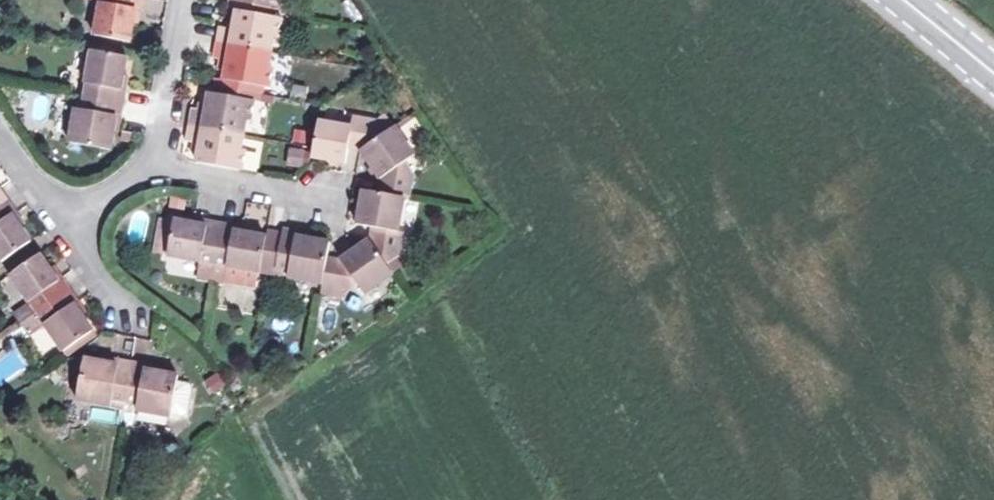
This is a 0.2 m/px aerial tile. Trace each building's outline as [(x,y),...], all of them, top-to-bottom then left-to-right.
[(96,36),(132,42),(135,26),(138,10),(143,11),(145,0),(103,0),(96,36)] [(283,18),(237,10),(234,30),(222,27),(218,44),(272,54),(275,38),(279,39),(283,18)] [(272,54),(218,44),(215,59),(228,62),(224,81),(270,90),(273,68),(270,68),(272,54)] [(129,57),(93,50),(84,97),(125,105),(127,92),(123,91),(126,76),(129,57)] [(192,125),(245,135),(247,121),(252,122),(255,100),(210,93),(206,111),(195,109),(192,125)] [(125,105),(84,97),(82,110),(78,109),(71,143),(112,151),(115,132),(118,117),(123,118),(125,105)] [(352,129),(320,123),(314,158),(347,164),(349,150),(362,152),(385,136),(377,122),(354,119),(352,129)] [(242,151),(245,135),(192,125),(188,141),(200,144),(196,163),(242,171),(246,152),(242,151)] [(395,129),(385,136),(362,152),(382,182),(380,193),(409,199),(413,199),(417,178),(408,164),(416,158),(395,129)] [(286,165),(308,170),(312,152),(289,147),(286,165)] [(11,200),(3,189),(0,192),(0,208),(11,200)] [(409,199),(380,193),(368,191),(361,226),(373,228),(370,241),(388,266),(402,257),(406,234),(403,233),(409,199)] [(0,208),(0,257),(3,262),(32,241),(22,227),(13,214),(17,210),(11,200),(0,208)] [(27,223),(17,210),(13,214),(22,227),(27,223)] [(196,218),(195,223),(209,226),(210,221),(196,218)] [(195,223),(176,219),(175,222),(169,252),(169,255),(192,260),(188,279),(212,283),(224,223),(210,221),(209,226),(195,223)] [(169,252),(175,222),(165,220),(159,249),(169,252)] [(235,231),(236,226),(224,223),(212,283),(238,288),(242,269),(260,273),(267,237),(250,234),(235,231)] [(299,232),(285,230),(277,272),(291,275),(290,280),(324,286),(329,259),(332,244),(312,240),(298,238),(299,232)] [(313,235),(299,232),(298,238),(312,240),(313,235)] [(388,266),(370,241),(342,261),(329,259),(324,286),(323,291),(346,295),(359,287),(366,297),(395,276),(388,266)] [(52,269),(41,254),(12,274),(30,301),(38,313),(72,289),(65,278),(60,281),(52,269)] [(57,266),(52,269),(60,281),(65,278),(57,266)] [(80,300),(72,289),(38,313),(45,323),(65,351),(95,331),(84,316),(76,303),(80,300)] [(89,312),(80,300),(76,303),(84,316),(89,312)] [(38,313),(30,301),(13,314),(20,325),(38,313)] [(45,323),(38,313),(20,325),(27,335),(45,323)] [(95,331),(65,351),(68,356),(99,336),(95,331)] [(119,367),(120,361),(105,358),(104,364),(119,367)] [(126,405),(134,363),(120,361),(119,367),(104,364),(83,359),(75,401),(111,408),(112,403),(126,405)] [(145,366),(134,363),(126,405),(138,408),(137,413),(172,419),(172,417),(184,419),(188,416),(193,390),(190,386),(178,383),(179,378),(160,374),(145,371),(145,366)] [(161,369),(145,366),(145,371),(160,374),(161,369)] [(211,395),(226,387),(219,373),(204,381),(211,395)]
